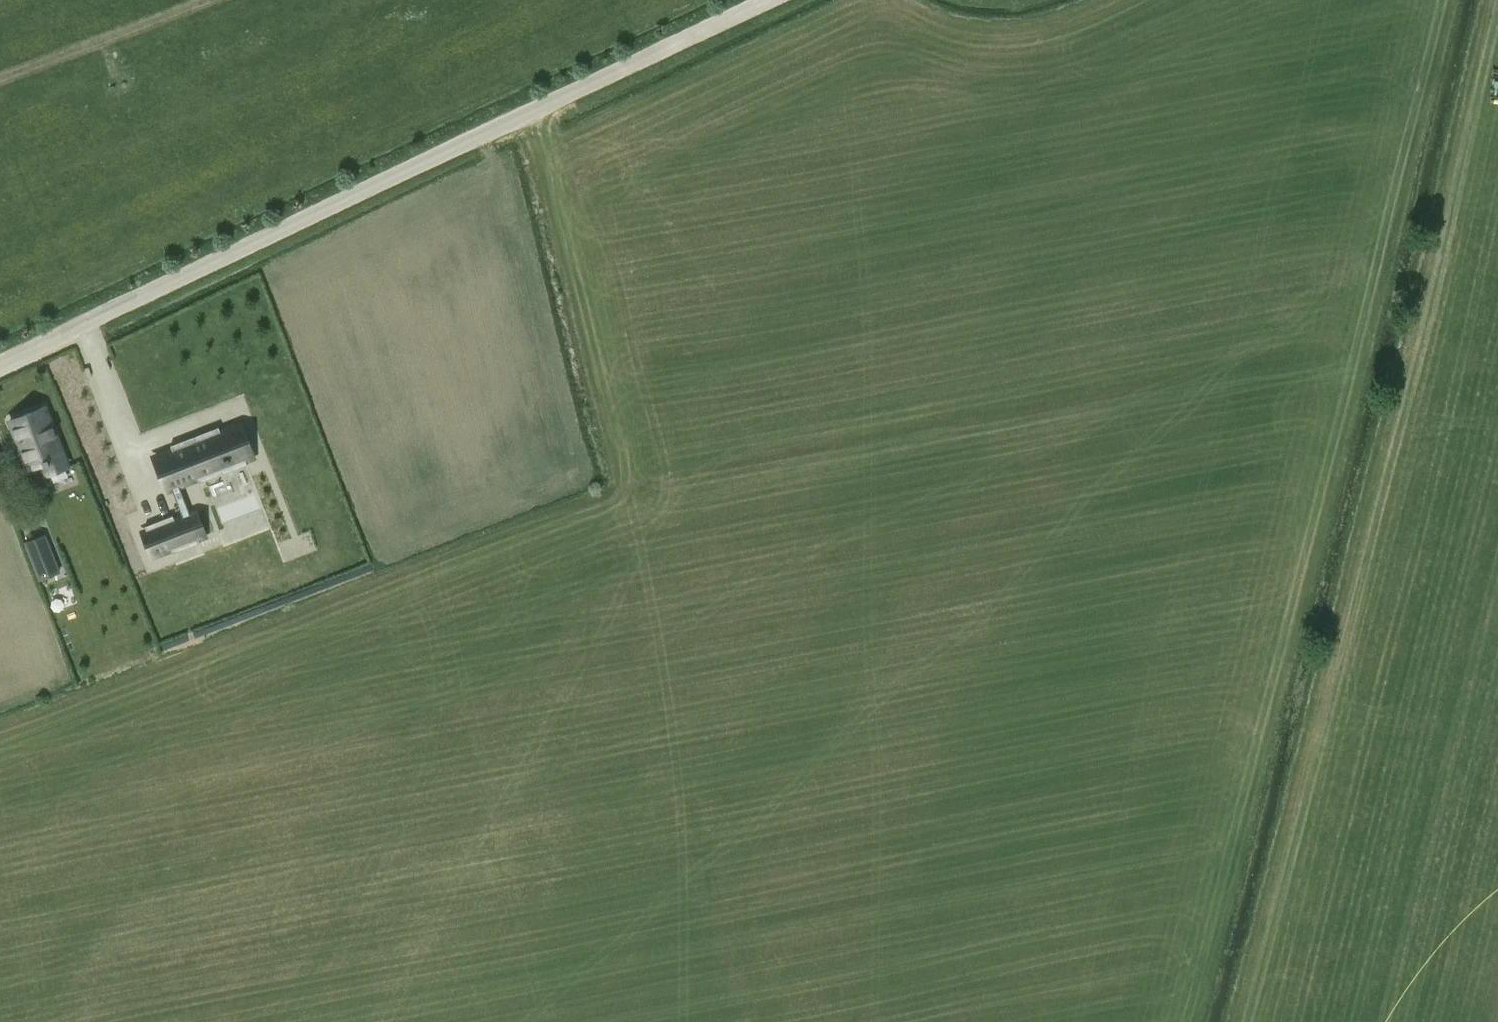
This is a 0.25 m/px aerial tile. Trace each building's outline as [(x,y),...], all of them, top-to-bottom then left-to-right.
[(10,419),(30,468),(44,463),(45,465),(49,463),(49,461),(63,455),(44,406),(10,419)] [(182,516),(144,531),(154,556),(203,536),(203,535),(202,535),(193,514),(194,513),(194,512),(190,513),(179,486),(199,478),(199,479),(245,461),(244,460),(252,457),(251,456),(250,456),(238,426),(239,425),(239,424),(155,456),(168,490),(172,489),(182,516)] [(44,535),(26,542),(35,566),(54,558),(44,535)]
